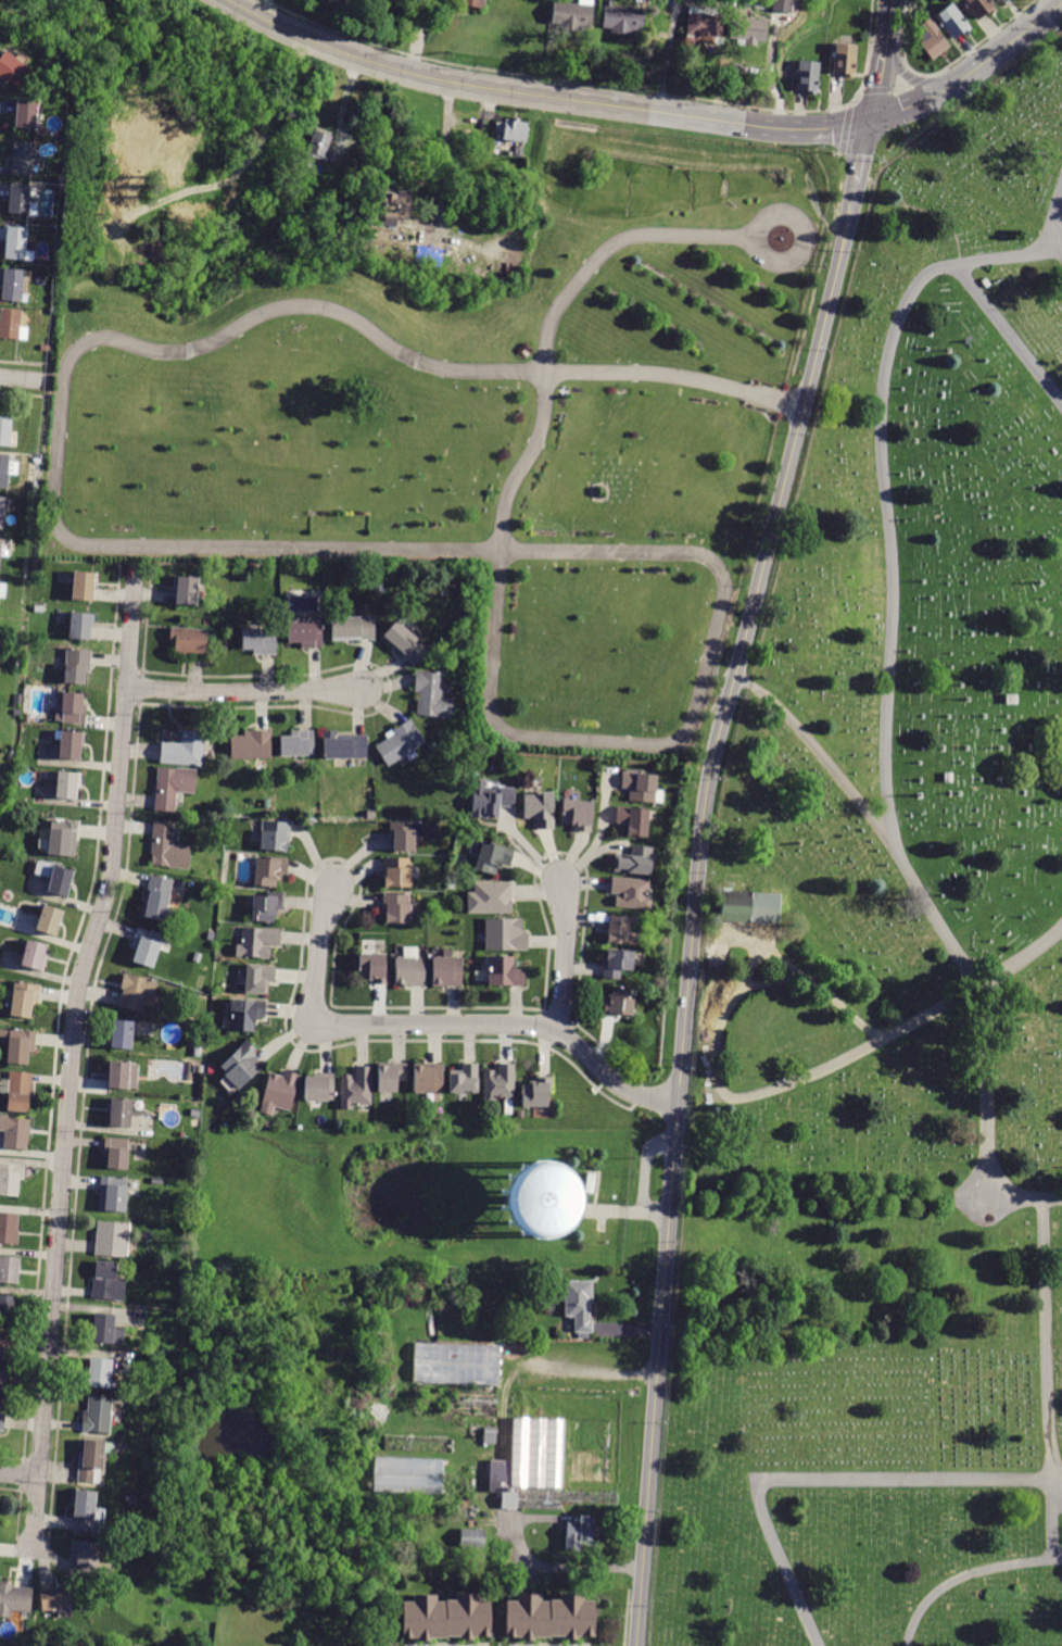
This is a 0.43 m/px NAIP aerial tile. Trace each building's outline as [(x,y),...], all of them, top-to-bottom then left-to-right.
[(458,4),(459,0),(486,0),(484,9),(458,4)] [(633,36),(611,35),(611,28),(603,28),(604,5),(606,7),(607,0),(612,0),(612,8),(644,10),(643,30),(633,30),(633,36)] [(772,12),(773,0),(791,0),(789,14),(772,12)] [(977,21),(962,0),(988,0),(996,10),(988,15),(986,13),(977,21)] [(582,33),(561,30),(561,25),(551,24),(553,1),(593,5),(591,27),(582,27),(582,33)] [(952,39),(934,15),(951,3),(971,29),(963,36),(961,33),(952,39)] [(718,9),(718,15),(724,16),(722,37),(725,37),(724,46),(713,45),(713,42),(686,40),(688,7),(718,9)] [(756,47),(745,46),(746,40),(730,39),(732,17),(767,20),(766,42),(757,41),(756,47)] [(930,18),(939,30),(938,30),(950,46),(932,60),(919,43),(923,40),(921,37),(926,33),(921,25),(930,18)] [(855,78),(844,78),(845,74),(833,74),(834,43),(857,46),(855,78)] [(7,84),(0,79),(0,58),(5,51),(34,72),(21,89),(9,80),(7,84)] [(796,91),(795,91),(797,61),(818,62),(816,97),(806,96),(807,92),(796,91)] [(17,98),(38,100),(36,128),(15,127),(17,98)] [(496,133),(495,133),(496,122),(505,123),(505,120),(513,121),(514,117),(519,118),(518,122),(528,123),(527,142),(503,140),(504,134),(496,133)] [(312,159),(304,156),(314,130),(330,137),(321,158),(313,154),(312,159)] [(33,177),(12,176),(14,142),(36,143),(35,159),(34,159),(33,177)] [(31,188),(30,203),(38,203),(37,216),(28,216),(28,214),(9,212),(11,184),(31,186),(31,188)] [(395,227),(380,226),(383,194),(395,196),(396,190),(410,192),(409,198),(413,198),(412,219),(396,218),(395,227)] [(25,260),(4,259),(8,226),(28,228),(25,260)] [(368,254),(361,251),(364,241),(371,244),(368,254)] [(3,271),(4,268),(25,269),(23,293),(28,294),(27,302),(1,300),(3,271)] [(18,339),(0,338),(0,309),(21,311),(18,339)] [(11,447),(0,446),(0,417),(13,417),(11,447)] [(34,454),(41,454),(39,476),(33,475),(34,454)] [(9,489),(0,488),(0,455),(10,456),(10,462),(18,463),(17,475),(10,475),(9,489)] [(93,601),(72,600),(74,571),(94,573),(93,601)] [(176,590),(174,590),(175,577),(199,578),(197,606),(175,604),(176,590)] [(380,595),(374,593),(376,585),(383,587),(380,595)] [(43,614),(34,613),(35,605),(43,606),(43,614)] [(71,613),(94,614),(93,626),(91,626),(90,640),(68,639),(71,613)] [(375,616),(376,641),(331,642),(330,618),(375,616)] [(430,649),(414,667),(380,639),(396,619),(430,649)] [(321,620),(323,649),(301,650),(301,643),(288,643),(287,621),(321,620)] [(189,653),(189,655),(180,654),(180,652),(175,652),(176,641),(170,640),(172,627),(207,630),(206,654),(189,653)] [(253,655),(253,650),(242,650),(242,629),(276,629),(276,655),(253,655)] [(85,684),(65,683),(67,650),(92,651),(90,674),(85,674),(85,684)] [(416,670),(421,670),(421,671),(443,674),(442,698),(453,699),(452,718),(416,716),(418,693),(414,693),(416,670)] [(63,694),(63,692),(84,693),(83,705),(86,705),(85,725),(62,723),(62,721),(55,720),(58,693),(63,694)] [(1006,704),(1004,694),(1016,694),(1016,704),(1006,704)] [(412,718),(415,724),(413,725),(425,744),(388,767),(375,746),(388,739),(384,734),(412,718)] [(61,730),(83,732),(80,761),(59,758),(61,730)] [(203,766),(161,764),(162,742),(181,743),(182,730),(205,732),(203,766)] [(271,730),(271,737),(270,737),(271,758),(231,759),(230,736),(243,736),(243,731),(271,730)] [(313,730),(314,756),(279,757),(279,738),(296,738),(296,731),(313,730)] [(366,734),(367,758),(323,759),(323,737),(366,734)] [(177,792),(176,812),(154,811),(157,767),(177,769),(177,767),(198,769),(195,794),(177,792)] [(58,771),(78,772),(76,800),(55,797),(58,771)] [(944,783),(944,772),(952,772),(952,783),(944,783)] [(623,775),(658,777),(656,807),(629,806),(630,791),(622,791),(623,775)] [(492,792),(498,793),(500,788),(516,789),(515,807),(498,806),(497,817),(488,816),(488,819),(472,817),(475,791),(492,792)] [(540,793),(543,793),(543,792),(554,792),(554,829),(536,829),(536,819),(524,819),(524,793),(540,793)] [(576,832),(574,832),(576,825),(561,824),(562,800),(593,802),(591,833),(576,832)] [(622,808),(650,809),(649,844),(631,844),(631,827),(618,826),(619,808),(622,808)] [(75,857),(48,855),(51,820),(78,822),(75,857)] [(174,844),(191,845),(189,870),(169,868),(169,867),(151,866),(152,854),(151,854),(154,820),(175,822),(174,844)] [(292,855),(264,854),(265,821),(293,822),(292,855)] [(415,830),(415,852),(394,852),(394,837),(389,837),(389,822),(410,824),(410,830),(415,830)] [(514,851),(510,865),(502,863),(501,867),(496,867),(495,875),(476,870),(482,842),(514,850),(514,851)] [(633,847),(654,849),(652,880),(612,877),(615,858),(631,859),(631,847),(633,847)] [(287,875),(282,875),(281,881),(277,880),(276,889),(254,887),(256,858),(267,859),(268,856),(277,857),(277,858),(289,859),(287,875)] [(382,858),(410,858),(412,887),(383,888),(382,858)] [(67,897),(47,892),(51,878),(35,874),(38,862),(55,866),(55,864),(62,866),(61,868),(74,871),(67,897)] [(174,880),(173,883),(177,884),(175,891),(172,890),(170,896),(178,897),(174,919),(166,917),(165,921),(142,916),(151,875),(174,880)] [(611,881),(611,878),(650,881),(649,888),(647,888),(646,899),(653,899),(652,909),(616,907),(617,896),(624,897),(624,894),(611,893),(611,881)] [(478,883),(511,883),(511,914),(467,913),(467,893),(475,893),(475,883),(478,883)] [(726,888),(725,918),(784,921),(785,891),(726,888)] [(283,909),(278,909),(278,916),(275,916),(274,925),(252,922),(254,896),(268,897),(268,893),(285,894),(283,909)] [(383,893),(408,894),(408,904),(410,904),(410,923),(385,923),(385,914),(383,914),(383,893)] [(63,910),(54,937),(36,930),(43,905),(63,910)] [(614,918),(631,920),(628,948),(609,947),(612,918),(614,918)] [(531,948),(531,956),(489,955),(489,921),(524,922),(524,938),(532,938),(531,948)] [(153,969),(132,962),(136,950),(130,948),(138,928),(150,931),(150,930),(163,934),(163,935),(173,939),(168,953),(159,950),(153,969)] [(280,945),(264,944),(264,947),(266,947),(266,948),(270,950),(269,958),(236,957),(237,945),(241,945),(242,928),(280,930),(280,945)] [(26,940),(47,945),(45,954),(49,955),(45,971),(20,966),(26,940)] [(633,964),(632,971),(621,970),(620,980),(603,978),(605,962),(607,962),(608,950),(634,952),(633,964)] [(199,963),(193,962),(197,953),(202,955),(199,963)] [(387,984),(372,984),(372,979),(366,979),(366,976),(358,976),(358,955),(384,955),(383,969),(387,969),(387,984)] [(403,988),(403,983),(395,983),(395,959),(422,958),(422,988),(403,988)] [(459,988),(431,987),(432,958),(459,958),(459,988)] [(510,990),(494,989),(494,979),(495,979),(495,962),(520,962),(520,973),(531,973),(531,990),(510,990)] [(275,983),(265,982),(264,995),(245,994),(246,965),(276,967),(275,983)] [(123,990),(121,989),(124,973),(148,979),(148,978),(156,980),(153,997),(155,997),(153,1007),(144,1005),(143,1013),(119,1007),(123,990)] [(38,1006),(33,1005),(30,1018),(9,1015),(14,981),(41,985),(38,1006)] [(604,1017),(600,1017),(603,1000),(608,1000),(608,994),(612,994),(612,988),(634,990),(631,1016),(618,1015),(618,1018),(604,1017)] [(266,1019),(254,1018),(254,1033),(228,1032),(230,997),(267,1001),(266,1019)] [(131,1050),(111,1047),(113,1020),(134,1021),(131,1050)] [(8,1044),(0,1043),(0,1030),(10,1030),(10,1029),(24,1029),(24,1031),(37,1031),(35,1053),(28,1053),(27,1065),(7,1064),(8,1044)] [(263,1067),(239,1090),(218,1067),(246,1040),(260,1054),(255,1058),(263,1067)] [(201,1056),(193,1055),(194,1046),(202,1047),(201,1056)] [(137,1090),(109,1088),(110,1061),(130,1063),(130,1065),(138,1065),(137,1090)] [(407,1064),(407,1081),(397,1081),(397,1093),(378,1092),(379,1064),(407,1064)] [(443,1064),(442,1093),(414,1092),(415,1064),(443,1064)] [(478,1064),(478,1093),(450,1093),(450,1070),(462,1070),(462,1064),(478,1064)] [(203,1073),(194,1071),(195,1065),(204,1067),(203,1073)] [(514,1065),(515,1101),(505,1101),(505,1097),(496,1098),(496,1106),(484,1106),(484,1071),(494,1070),(494,1076),(498,1076),(498,1065),(514,1065)] [(356,1067),(371,1067),(371,1105),(353,1105),(353,1110),(341,1109),(341,1076),(353,1076),(353,1083),(355,1083),(356,1067)] [(299,1075),(290,1110),(262,1104),(269,1075),(281,1077),(282,1070),(299,1075)] [(31,1096),(29,1096),(28,1113),(8,1111),(9,1094),(8,1094),(9,1072),(34,1073),(31,1096)] [(552,1076),(552,1092),(548,1093),(548,1106),(522,1107),(522,1085),(532,1084),(532,1083),(535,1083),(535,1077),(552,1076)] [(328,1077),(328,1102),(305,1102),(304,1077),(328,1077)] [(130,1128),(109,1127),(110,1114),(106,1114),(108,1098),(111,1098),(132,1100),(130,1128)] [(200,1118),(191,1117),(192,1109),(200,1110),(200,1118)] [(4,1131),(0,1131),(0,1115),(8,1116),(8,1118),(30,1119),(27,1151),(3,1148),(4,1131)] [(105,1138),(127,1140),(127,1149),(129,1149),(127,1169),(108,1168),(109,1157),(103,1157),(105,1138)] [(573,1234),(574,1166),(543,1165),(543,1163),(533,1163),(533,1166),(518,1166),(517,1182),(516,1182),(515,1220),(523,1220),(523,1233),(573,1234)] [(17,1197),(0,1196),(0,1164),(25,1166),(24,1181),(18,1180),(17,1197)] [(101,1176),(127,1178),(127,1186),(126,1212),(99,1210),(101,1176)] [(176,1217),(165,1216),(166,1208),(177,1209),(176,1217)] [(18,1245),(0,1244),(0,1213),(18,1214),(17,1230),(20,1230),(18,1245)] [(127,1258),(94,1255),(98,1221),(130,1223),(127,1258)] [(17,1284),(0,1283),(0,1256),(20,1258),(17,1284)] [(92,1291),(93,1277),(96,1278),(97,1260),(117,1262),(116,1278),(126,1279),(124,1302),(91,1299),(92,1291)] [(565,1281),(592,1281),(593,1299),(590,1301),(590,1321),(592,1321),(592,1333),(573,1333),(573,1317),(564,1317),(564,1281),(565,1281)] [(17,1323),(0,1322),(0,1295),(15,1296),(14,1308),(18,1309),(17,1323)] [(123,1345),(88,1342),(89,1327),(93,1327),(93,1314),(114,1316),(113,1329),(124,1330),(123,1345)] [(382,1327),(381,1339),(374,1337),(374,1327),(382,1327)] [(14,1361),(0,1360),(0,1331),(13,1332),(12,1345),(15,1346),(14,1361)] [(415,1340),(413,1382),(423,1383),(421,1413),(500,1419),(504,1346),(415,1340)] [(110,1373),(109,1389),(84,1386),(85,1371),(88,1371),(90,1358),(111,1359),(110,1373)] [(10,1405),(0,1404),(0,1370),(10,1371),(9,1390),(11,1390),(10,1405)] [(83,1411),(87,1411),(88,1396),(112,1398),(110,1434),(81,1432),(83,1411)] [(494,1465),(492,1488),(565,1493),(569,1419),(516,1416),(514,1466),(494,1465)] [(496,1432),(496,1445),(483,1444),(484,1432),(496,1432)] [(385,1437),(385,1452),(456,1454),(456,1440),(385,1437)] [(103,1469),(100,1469),(99,1483),(77,1482),(79,1453),(83,1453),(84,1440),(105,1442),(104,1443),(116,1444),(115,1454),(103,1454),(103,1469)] [(375,1457),(374,1491),(446,1493),(447,1460),(375,1457)] [(94,1518),(93,1518),(92,1532),(76,1531),(77,1517),(74,1517),(76,1491),(97,1492),(94,1518)] [(593,1515),(593,1525),(597,1525),(596,1546),(580,1546),(579,1551),(565,1551),(566,1523),(578,1523),(579,1515),(593,1515)] [(462,1529),(484,1530),(484,1548),(460,1547),(462,1529)] [(97,1569),(96,1569),(96,1576),(69,1574),(72,1541),(99,1543),(97,1569)] [(11,1618),(0,1617),(0,1583),(13,1584),(12,1587),(31,1588),(30,1612),(11,1611),(11,1618)] [(68,1587),(71,1609),(42,1611),(40,1590),(68,1587)] [(406,1637),(496,1636),(496,1597),(406,1599),(406,1637)] [(509,1599),(509,1636),(599,1636),(599,1599),(509,1599)]
